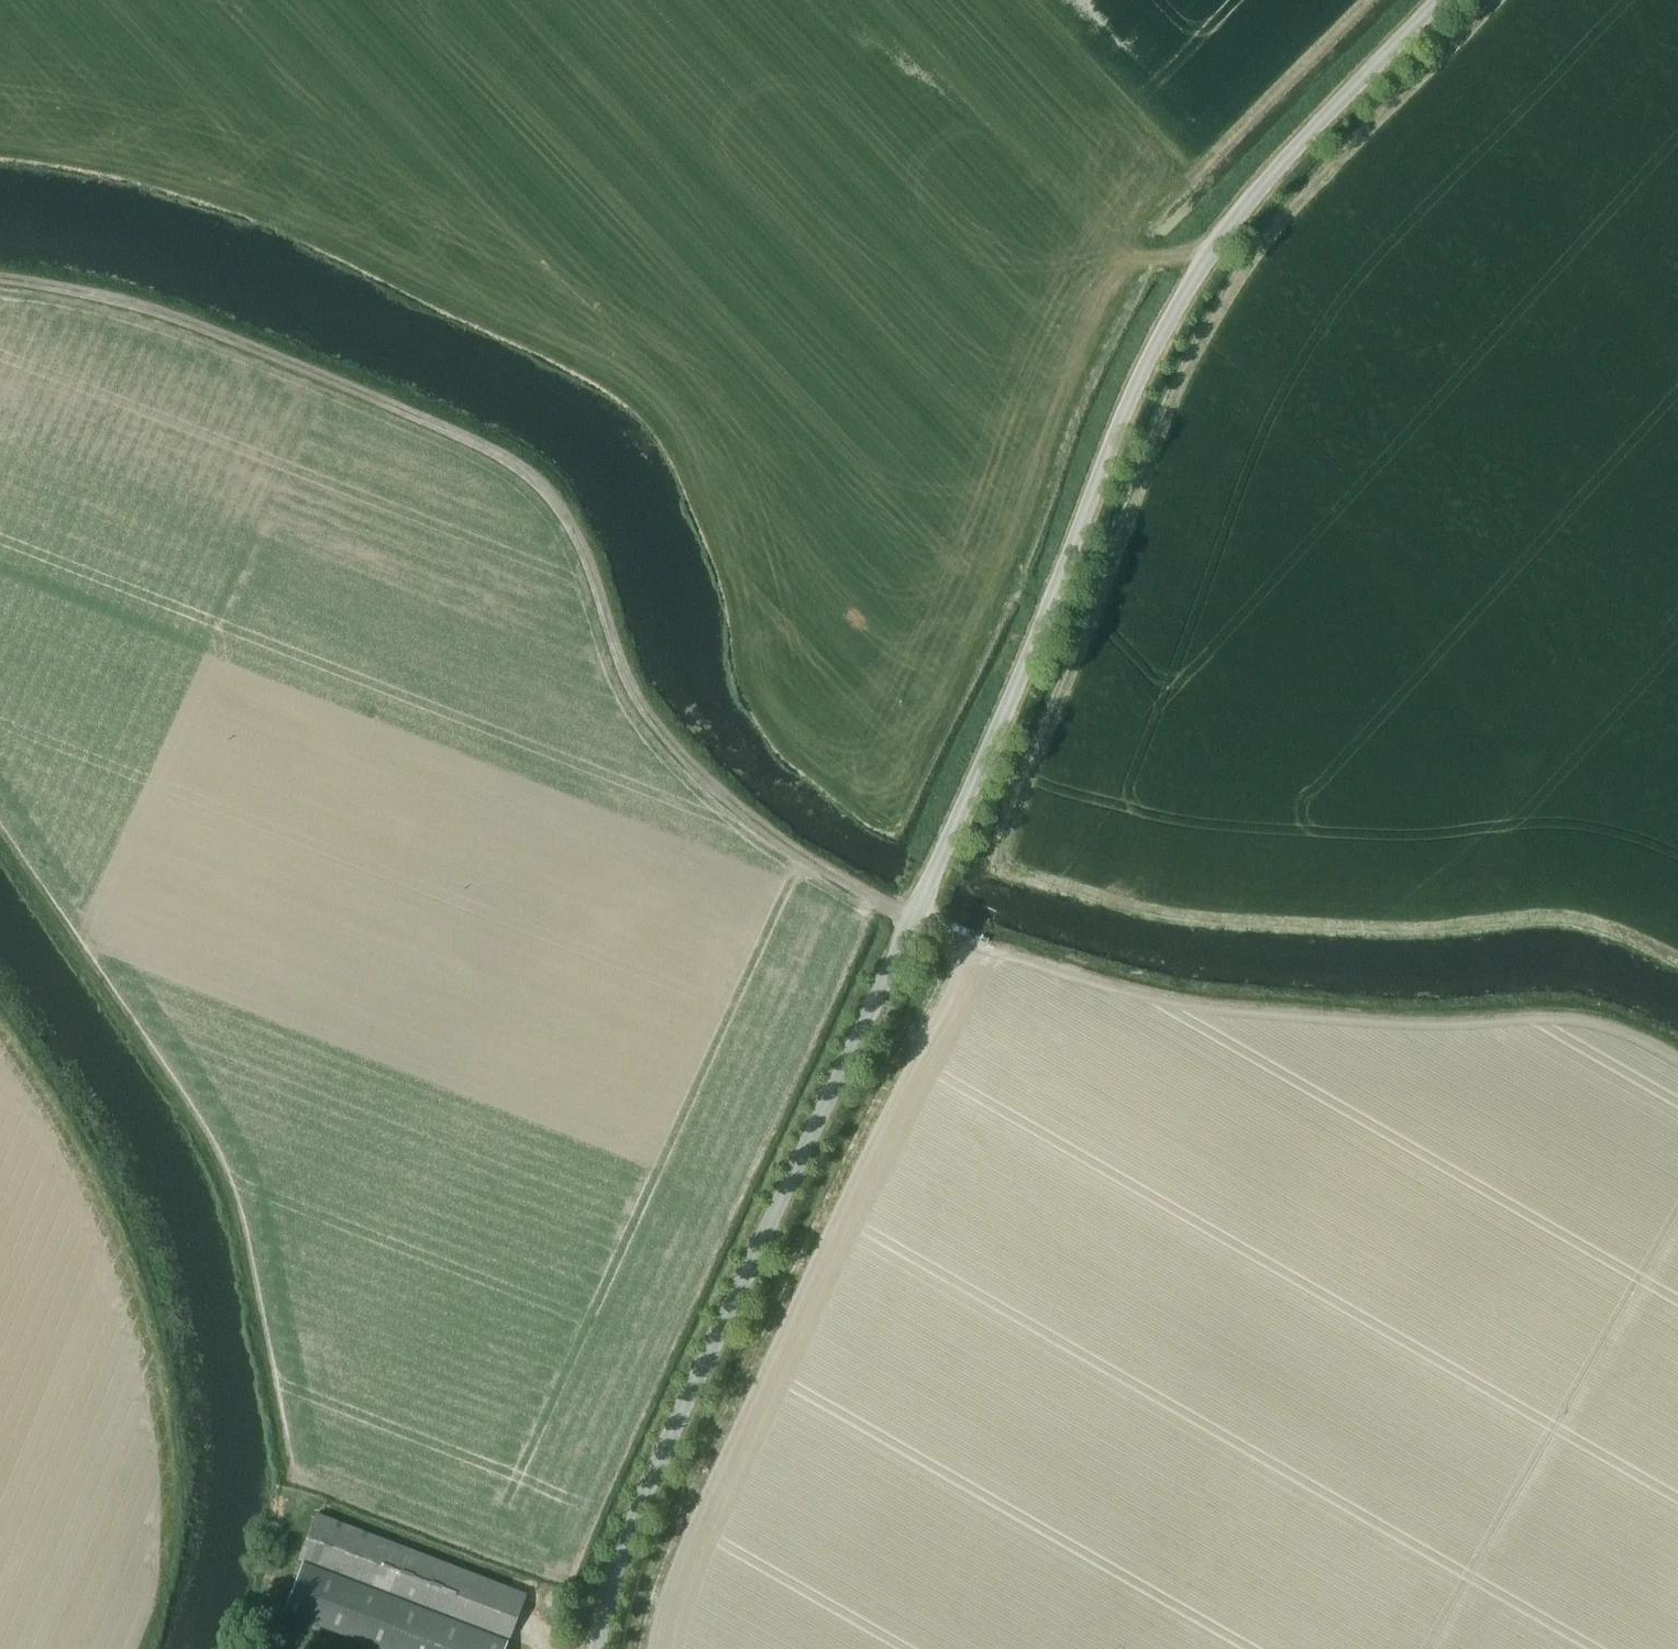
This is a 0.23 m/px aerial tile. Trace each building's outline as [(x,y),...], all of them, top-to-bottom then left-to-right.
[(317,1511),(299,1556),(510,1637),(527,1592),(317,1511)] [(284,1610),(384,1648),(505,1648),(509,1639),(304,1560),(284,1610)]
